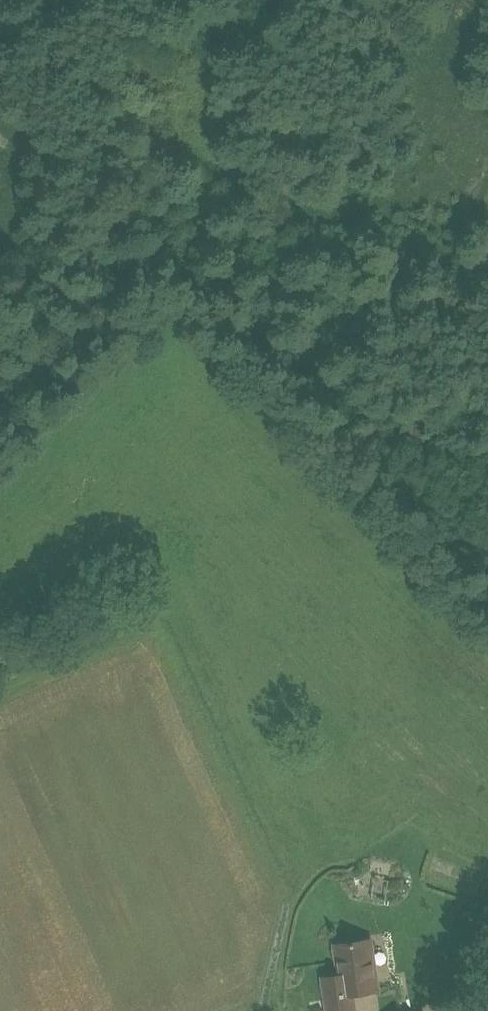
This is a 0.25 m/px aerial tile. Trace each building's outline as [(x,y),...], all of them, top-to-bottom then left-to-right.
[(370,940),(334,945),(339,975),(322,978),(328,1010),(354,1010),(352,993),(378,989),(370,940)]
